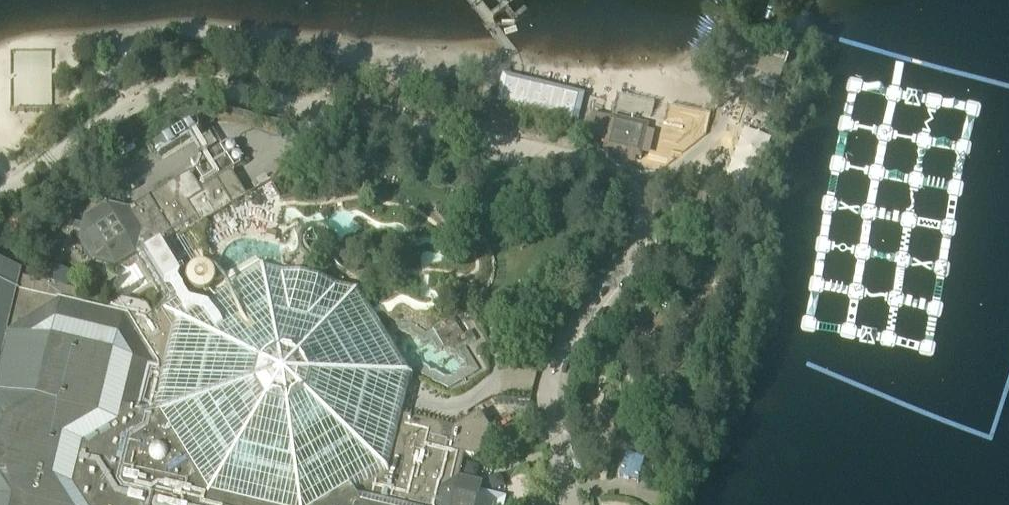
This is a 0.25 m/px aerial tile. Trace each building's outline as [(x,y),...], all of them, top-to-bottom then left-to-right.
[(763,50),(746,100),(770,108),(774,98),(766,96),(776,67),(784,69),(787,59),(763,50)] [(502,74),(495,103),(577,124),(584,94),(502,74)] [(666,109),(660,137),(668,138),(676,150),(711,124),(705,116),(666,109)] [(591,115),(586,137),(605,141),(602,154),(640,162),(648,128),(591,115)] [(177,324),(208,305),(204,297),(173,249),(246,205),(228,177),(234,173),(219,149),(190,167),(205,192),(199,196),(188,179),(129,216),(104,210),(83,223),(81,231),(74,230),(72,237),(79,239),(77,247),(91,268),(115,274),(121,271),(135,262),(165,313),(177,324)] [(401,423),(406,406),(410,384),(382,338),(373,323),(370,317),(358,297),(347,295),(308,285),(280,277),(262,272),(259,274),(255,267),(223,287),(219,289),(223,296),(208,305),(177,324),(165,313),(152,323),(146,314),(143,312),(118,305),(113,305),(109,308),(108,313),(107,318),(73,309),(76,296),(66,294),(69,277),(55,274),(42,272),(40,287),(19,283),(20,277),(0,272),(0,504),(478,504),(481,490),(457,484),(463,462),(473,464),(497,449),(478,419),(455,432),(401,423)] [(451,324),(432,337),(443,355),(456,359),(475,347),(469,337),(462,342),(451,324)] [(627,457),(620,480),(638,485),(644,463),(627,457)]
